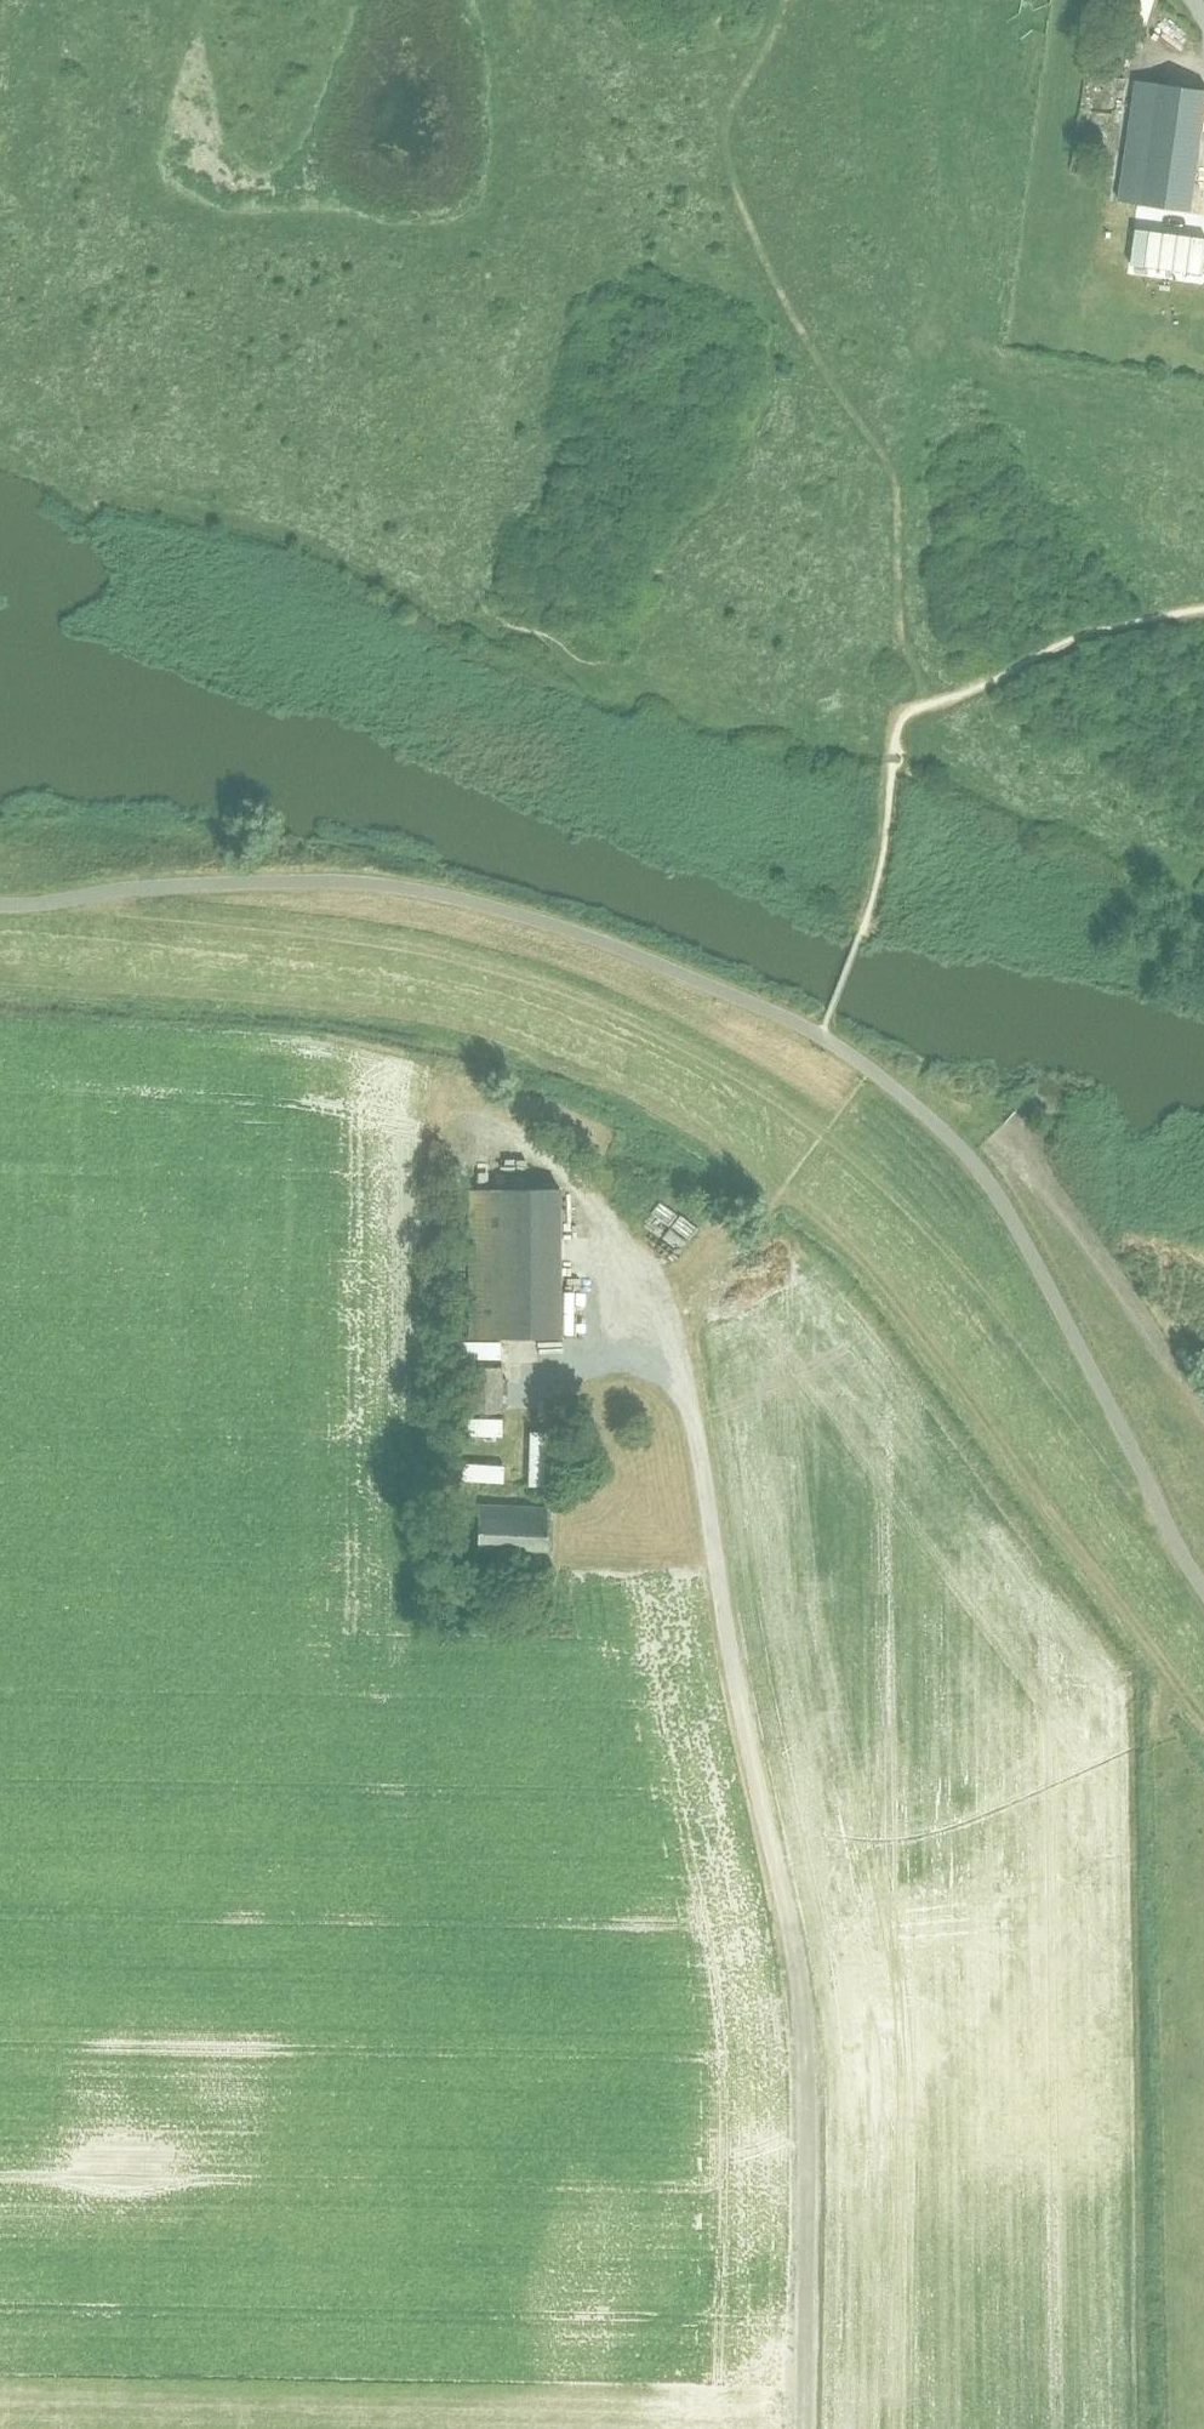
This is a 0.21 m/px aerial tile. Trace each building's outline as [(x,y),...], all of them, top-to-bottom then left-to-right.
[(1136,80),(1119,200),(1191,211),(1203,117),(1203,89),(1136,80)] [(557,1187),(534,1187),(467,1187),(468,1337),(557,1337),(557,1187)] [(467,1411),(499,1411),(499,1367),(467,1367),(467,1411)] [(543,1550),(545,1508),(478,1504),(475,1546),(543,1550)]
